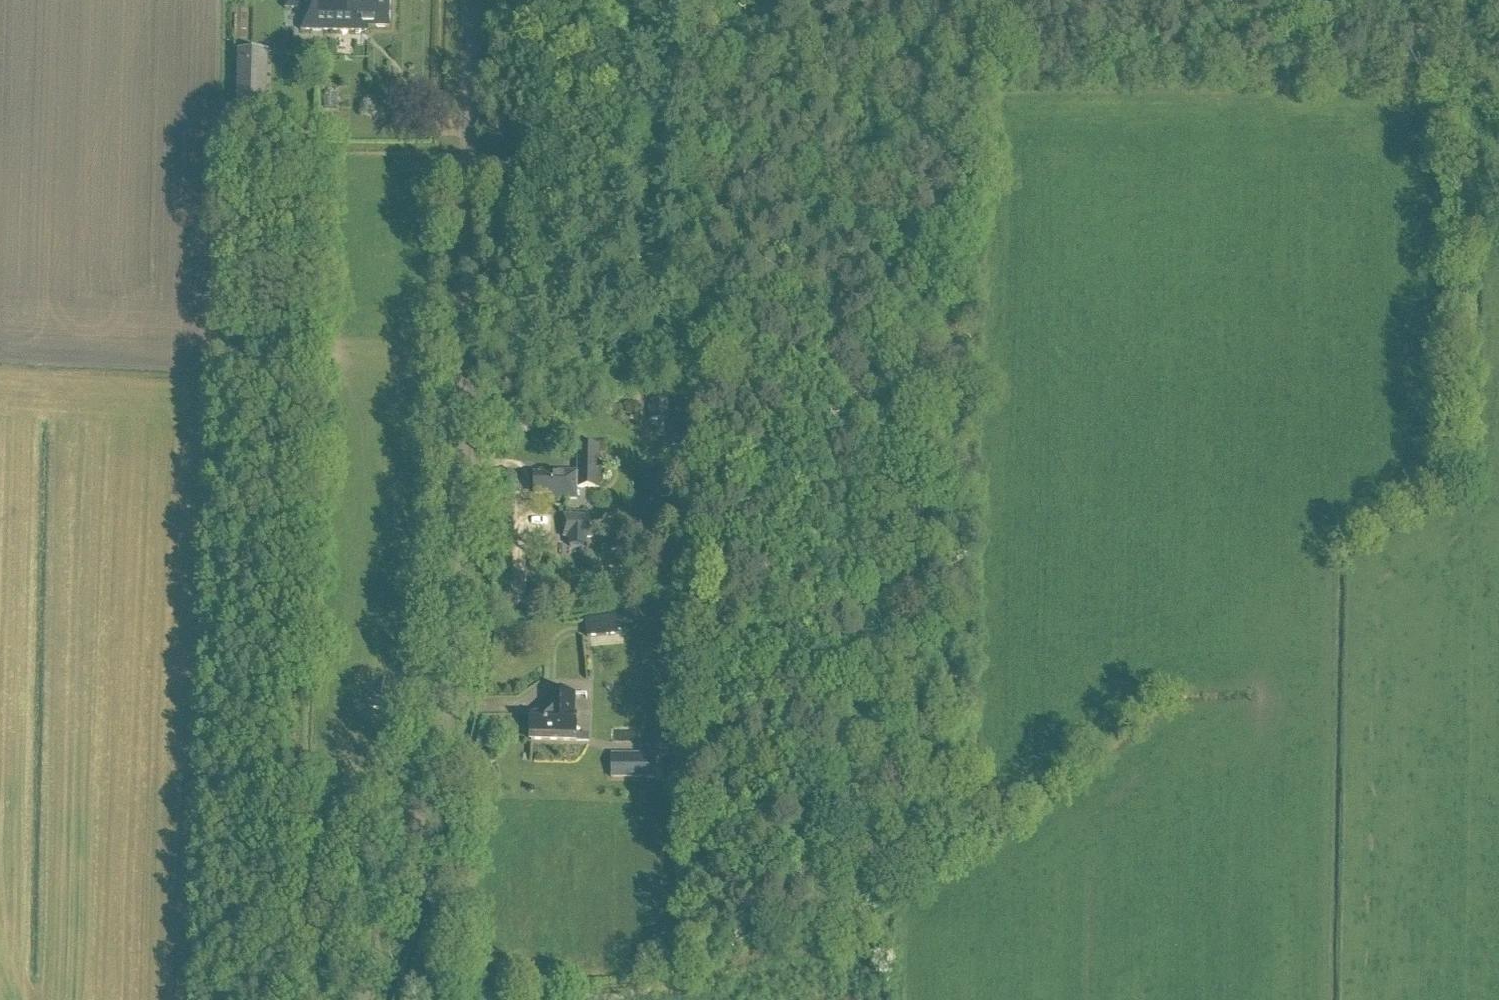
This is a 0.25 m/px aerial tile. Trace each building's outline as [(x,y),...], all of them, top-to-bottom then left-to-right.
[(391,0),(287,0),(287,10),(302,10),(302,32),(369,33),(369,29),(391,30),(391,0)] [(270,85),(271,48),(238,48),(237,84),(270,85)] [(669,402),(650,402),(650,423),(669,423),(669,402)] [(674,452),(697,452),(697,406),(675,406),(674,452)] [(598,492),(599,448),(579,448),(579,474),(541,473),(541,478),(536,478),(535,496),(552,496),(552,501),(577,501),(577,491),(598,492)] [(564,518),(564,546),(580,547),(580,540),(593,541),(594,519),(564,518)] [(586,621),(588,641),(618,638),(616,618),(586,621)] [(576,715),(577,697),(548,696),(548,715),(531,715),(530,742),(577,743),(578,715),(576,715)] [(610,756),(610,782),(657,782),(657,756),(610,756)]
